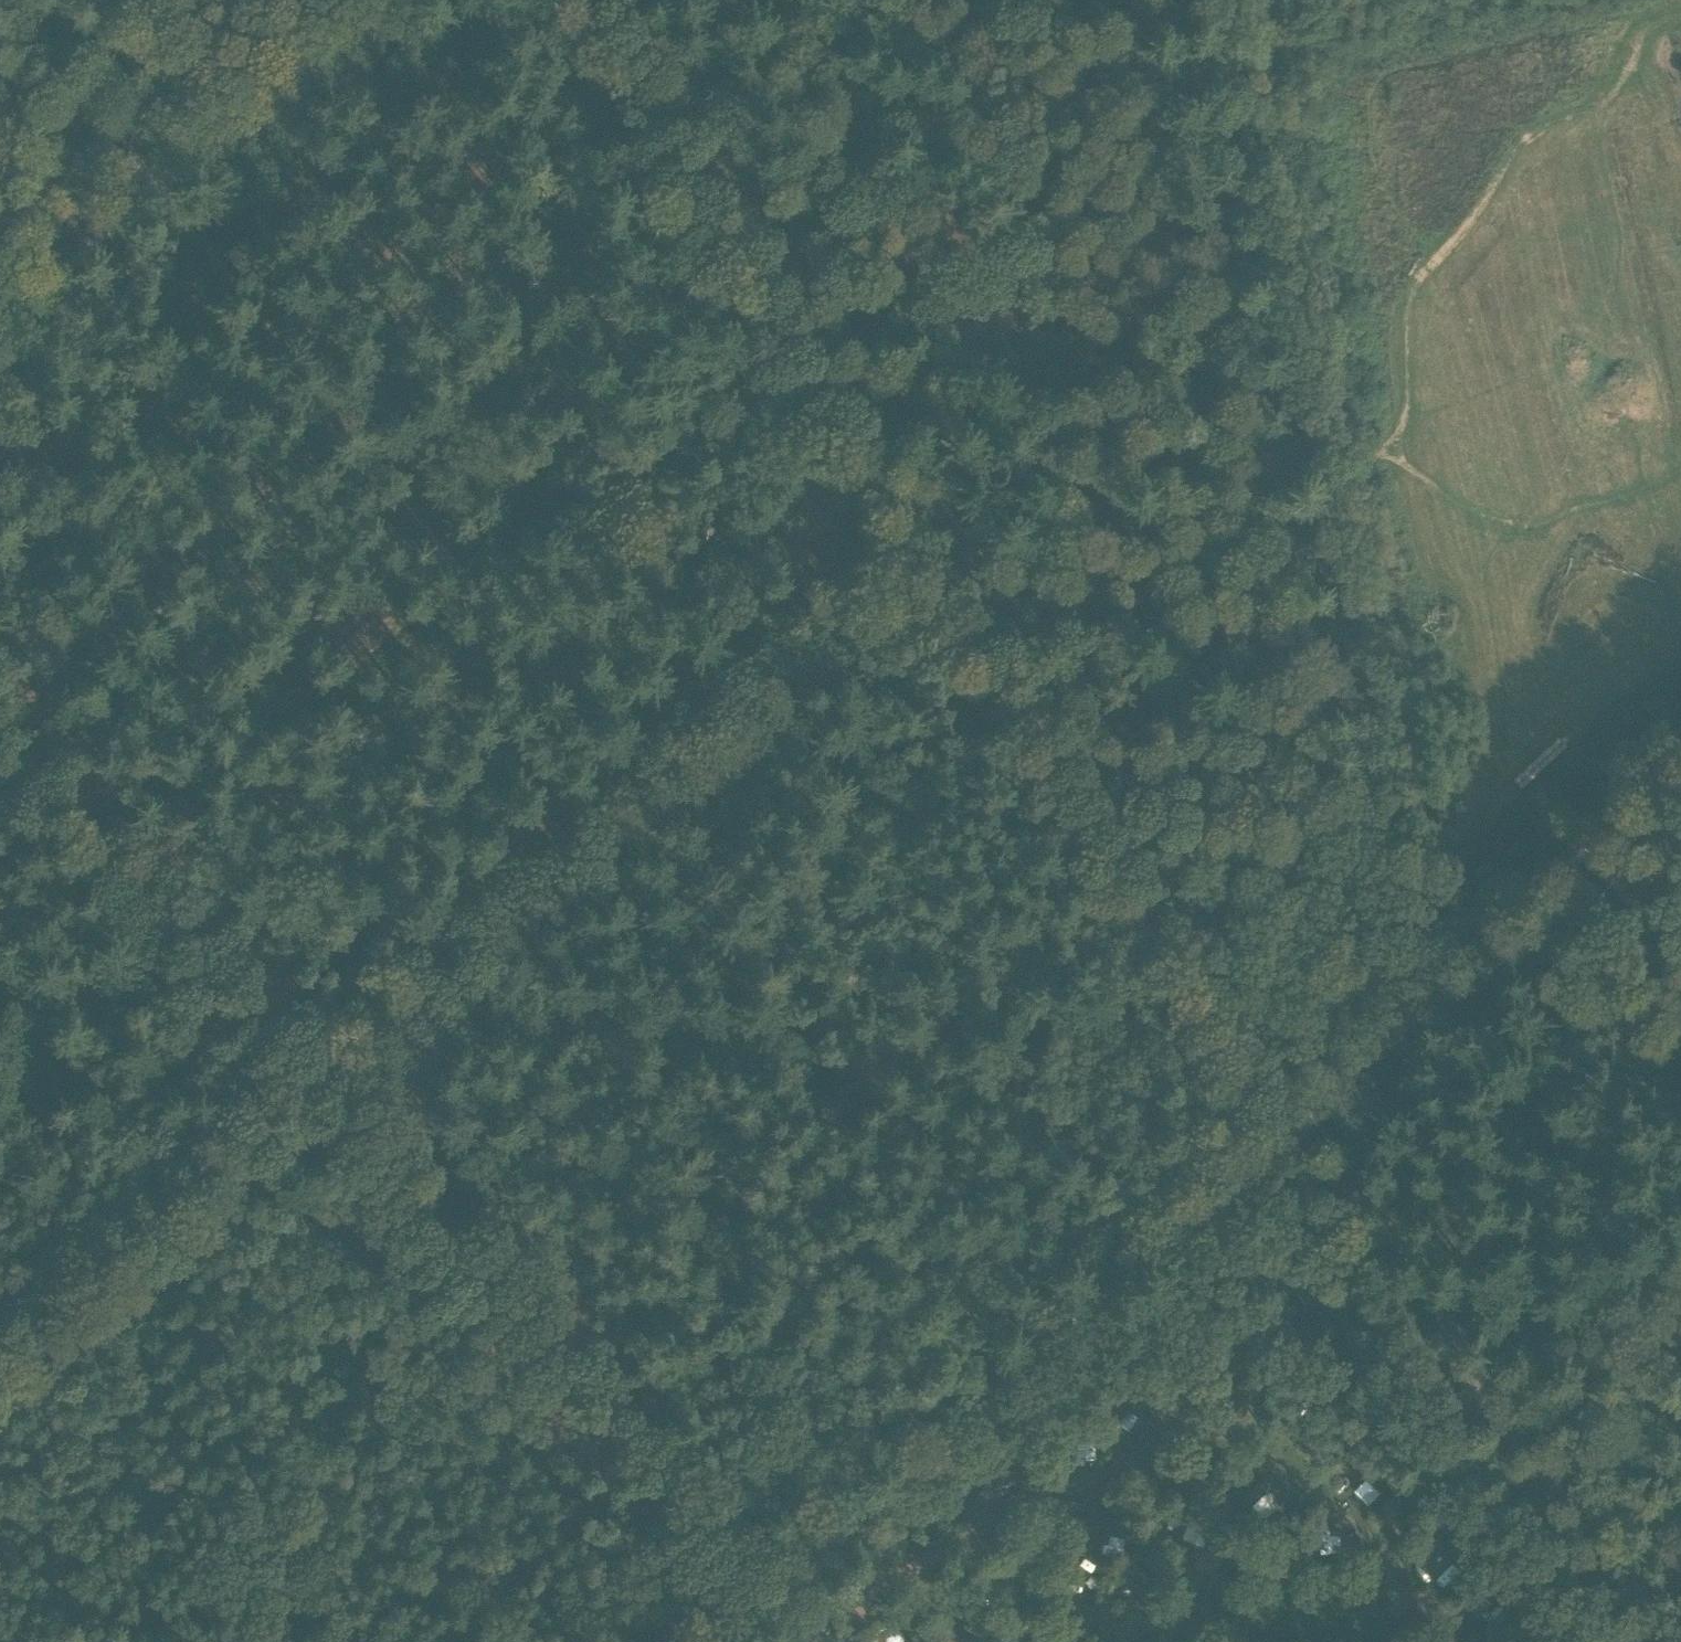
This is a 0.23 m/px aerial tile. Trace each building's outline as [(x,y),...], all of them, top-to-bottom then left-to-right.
[(1183,1547),(1197,1539),(1186,1521),(1172,1530),(1183,1547)]
